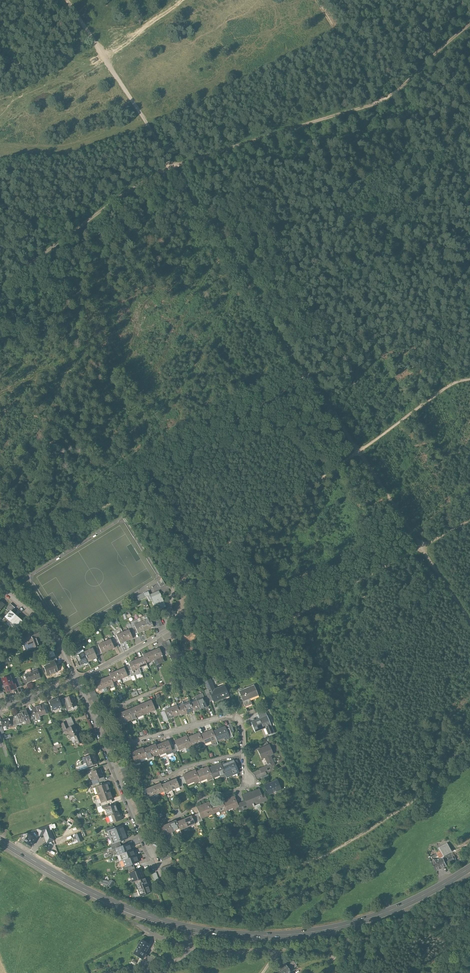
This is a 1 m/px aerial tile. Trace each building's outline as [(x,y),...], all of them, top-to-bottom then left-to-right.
[(150,601),(152,600),(151,597),(148,591),(137,596),(139,600),(145,598),(145,597),(148,596),(150,601)] [(160,594),(151,597),(152,600),(157,611),(166,607),(160,594)] [(10,604),(5,610),(8,612),(9,610),(10,611),(11,612),(15,608),(10,604)] [(23,623),(17,617),(11,612),(10,611),(3,620),(6,624),(9,620),(12,623),(15,626),(13,629),(16,631),(23,623)] [(146,620),(142,622),(146,630),(153,627),(151,621),(148,615),(144,616),(146,620)] [(154,620),(151,621),(153,627),(157,626),(157,628),(163,625),(158,615),(153,617),(154,620)] [(138,634),(146,630),(142,622),(135,625),(135,627),(138,634)] [(129,630),(122,633),(126,641),(132,638),(129,630)] [(38,632),(20,638),(22,645),(24,651),(35,648),(40,646),(37,638),(40,637),(38,632)] [(120,644),(126,641),(122,633),(116,635),(117,637),(119,642),(120,644)] [(110,640),(104,642),(108,651),(114,648),(113,645),(110,640)] [(171,645),(169,640),(161,644),(165,653),(171,650),(169,646),(171,645)] [(101,653),(108,651),(104,642),(98,645),(99,649),(101,653)] [(159,648),(151,651),(154,659),(162,656),(159,648)] [(74,659),(80,657),(79,655),(76,649),(71,651),(74,659)] [(93,649),(86,652),(90,662),(97,659),(93,649)] [(48,659),(50,662),(57,659),(54,651),(48,653),(50,658),(48,659)] [(143,655),(144,657),(146,663),(154,659),(151,651),(143,655)] [(83,665),(90,662),(86,652),(79,655),(80,657),(83,665)] [(144,657),(136,660),(139,668),(147,665),(146,663),(144,657)] [(132,671),(139,668),(136,660),(129,663),(130,666),(132,671)] [(44,667),(47,676),(58,672),(54,662),(50,663),(51,665),(44,667)] [(124,668),(117,671),(120,679),(128,676),(127,674),(124,668)] [(25,676),(28,684),(41,679),(38,671),(25,676)] [(109,674),(110,676),(113,682),(120,679),(117,671),(109,674)] [(2,679),(7,692),(17,689),(15,684),(13,684),(10,676),(2,679)] [(110,676),(103,679),(106,687),(113,684),(113,682),(110,676)] [(99,690),(106,687),(103,679),(95,682),(98,688),(99,690)] [(213,701),(214,702),(230,696),(225,685),(215,689),(210,679),(205,681),(209,689),(213,701)] [(254,685),(239,691),(245,707),(252,704),(250,699),(258,695),(254,685)] [(95,705),(100,703),(94,689),(89,691),(95,705)] [(205,691),(207,696),(209,702),(213,701),(209,689),(205,691)] [(77,705),(73,696),(65,699),(68,708),(77,705)] [(58,698),(49,702),(53,711),(62,708),(62,707),(59,701),(58,698)] [(204,698),(197,701),(201,710),(207,707),(206,704),(204,698)] [(151,701),(145,703),(149,713),(156,711),(151,701)] [(195,712),(201,710),(197,701),(191,704),(194,711),(195,712)] [(190,702),(184,705),(188,713),(194,711),(191,704),(190,702)] [(143,716),(149,713),(145,703),(139,706),(143,716)] [(43,705),(36,707),(40,717),(46,715),(46,714),(43,705)] [(181,716),(188,713),(184,705),(178,707),(181,714),(181,716)] [(137,718),(143,716),(139,706),(133,708),(137,718)] [(177,706),(171,708),(174,717),(181,714),(178,707),(177,706)] [(41,722),(40,717),(36,707),(32,709),(34,713),(31,714),(33,720),(35,724),(41,722)] [(133,708),(127,710),(131,721),(137,718),(133,708)] [(168,719),(174,717),(171,708),(165,711),(168,719)] [(257,712),(260,719),(267,716),(264,709),(257,712)] [(22,713),(17,715),(20,723),(25,722),(27,725),(31,723),(30,721),(28,716),(26,710),(22,711),(22,713)] [(127,710),(121,713),(125,723),(131,721),(127,710)] [(119,725),(125,723),(121,713),(115,715),(117,721),(119,725)] [(21,725),(20,723),(17,715),(10,718),(13,726),(14,727),(21,725)] [(260,719),(251,723),(255,732),(265,728),(268,736),(274,734),(267,716),(260,719)] [(10,718),(1,721),(3,727),(6,726),(7,728),(13,726),(10,718)] [(61,724),(63,730),(69,727),(67,721),(61,724)] [(114,737),(107,721),(102,723),(108,739),(114,737)] [(70,738),(74,736),(78,734),(74,725),(69,727),(63,730),(65,735),(68,733),(70,738)] [(225,726),(213,731),(215,736),(217,741),(224,738),(224,740),(230,738),(227,730),(225,726)] [(212,729),(200,734),(203,740),(202,740),(204,744),(211,741),(212,743),(217,741),(215,736),(213,731),(212,729)] [(200,732),(187,738),(189,742),(189,743),(191,747),(198,744),(199,746),(204,744),(202,740),(203,740),(200,734),(200,732)] [(186,749),(191,747),(189,743),(189,742),(187,738),(186,736),(174,741),(176,745),(178,750),(185,748),(186,749)] [(168,741),(162,743),(166,753),(172,751),(170,747),(168,741)] [(56,748),(62,745),(61,743),(52,746),(54,752),(58,750),(56,748)] [(160,756),(166,753),(162,743),(156,746),(159,754),(160,756)] [(155,744),(149,747),(153,757),(159,754),(156,746),(155,744)] [(269,745),(258,750),(262,759),(265,758),(268,765),(259,769),(261,773),(267,771),(266,769),(274,766),(270,756),(273,755),(269,745)] [(147,759),(153,757),(149,747),(143,749),(147,758),(147,759)] [(143,748),(137,750),(141,760),(147,758),(143,749),(143,748)] [(135,763),(141,760),(137,750),(131,753),(134,762),(135,763)] [(94,754),(83,758),(85,763),(86,763),(88,767),(98,764),(94,754)] [(133,782),(122,757),(116,759),(127,784),(133,782)] [(234,760),(222,765),(223,768),(226,775),(233,772),(233,774),(239,772),(237,767),(236,766),(235,762),(234,760)] [(221,777),(226,775),(223,768),(222,765),(221,763),(209,768),(213,778),(220,775),(221,777)] [(208,781),(213,778),(209,768),(208,767),(196,772),(200,781),(207,778),(208,781)] [(101,769),(91,772),(92,774),(91,775),(91,776),(93,776),(94,781),(103,778),(104,777),(101,769)] [(195,783),(200,781),(196,772),(195,769),(183,774),(187,785),(194,782),(195,783)] [(176,778),(169,782),(172,790),(180,787),(176,778)] [(277,780),(265,786),(268,795),(281,790),(277,780)] [(165,793),(172,790),(169,782),(161,785),(164,791),(165,793)] [(96,787),(98,795),(110,791),(107,783),(100,786),(96,787)] [(160,783),(153,786),(156,794),(164,791),(161,785),(160,783)] [(158,798),(156,794),(153,786),(146,789),(151,801),(158,798)] [(259,789),(251,793),(256,805),(264,802),(262,795),(259,789)] [(113,799),(110,791),(98,795),(101,803),(111,799),(113,799)] [(147,815),(137,792),(131,794),(141,818),(147,815)] [(248,809),(256,805),(251,793),(251,792),(242,795),(245,801),(248,809)] [(234,796),(222,801),(224,808),(224,810),(225,811),(233,808),(234,810),(239,808),(238,804),(234,796)] [(213,814),(224,810),(224,808),(222,801),(221,799),(209,804),(213,814)] [(241,812),(248,809),(245,801),(238,804),(239,808),(241,812)] [(201,819),(213,814),(209,804),(208,803),(196,807),(199,814),(201,819)] [(105,808),(108,815),(118,812),(116,804),(109,807),(105,808)] [(121,820),(118,812),(108,815),(111,824),(121,820)] [(191,816),(184,819),(187,828),(194,825),(194,823),(191,817),(191,816)] [(180,831),(187,828),(184,819),(176,823),(179,829),(180,831)] [(176,821),(168,824),(172,832),(179,829),(176,823),(176,821)] [(164,835),(172,832),(168,824),(161,827),(163,832),(164,835)] [(48,825),(37,829),(39,836),(43,834),(46,843),(54,840),(48,825)] [(108,832),(110,838),(125,832),(123,826),(115,829),(108,832)] [(127,838),(125,832),(110,838),(112,844),(119,841),(127,838)] [(20,840),(25,843),(32,847),(36,839),(32,837),(29,835),(27,834),(27,833),(23,834),(20,840)] [(121,847),(119,841),(112,844),(110,845),(113,851),(116,850),(115,849),(121,847)] [(118,855),(119,855),(131,850),(129,844),(121,847),(115,849),(116,850),(118,855)] [(439,848),(444,857),(452,853),(447,844),(439,848)] [(48,848),(46,851),(54,856),(56,853),(48,848)] [(122,861),(123,860),(135,856),(133,850),(131,850),(119,855),(122,861)] [(170,857),(168,852),(160,855),(163,861),(170,857)] [(136,855),(135,856),(123,860),(125,867),(132,864),(139,862),(136,855)] [(432,862),(437,871),(447,866),(446,865),(445,861),(443,859),(438,862),(437,860),(432,862)] [(173,864),(160,869),(162,874),(175,869),(173,864)] [(133,883),(135,882),(138,881),(140,880),(144,879),(141,870),(136,871),(135,872),(130,874),(129,874),(133,883)] [(145,878),(144,879),(140,880),(138,881),(135,882),(140,896),(145,894),(150,892),(145,878)] [(148,943),(142,939),(133,954),(140,958),(144,961),(147,956),(145,955),(146,953),(145,952),(148,947),(147,947),(148,943)] [(148,955),(147,956),(144,961),(149,964),(151,961),(154,963),(157,957),(151,954),(150,956),(148,955)] [(291,964),(287,966),(290,971),(297,966),(293,961),(290,963),(291,964)] [(276,972),(277,972),(288,972),(290,971),(287,966),(285,964),(277,970),(278,971),(276,972)]
